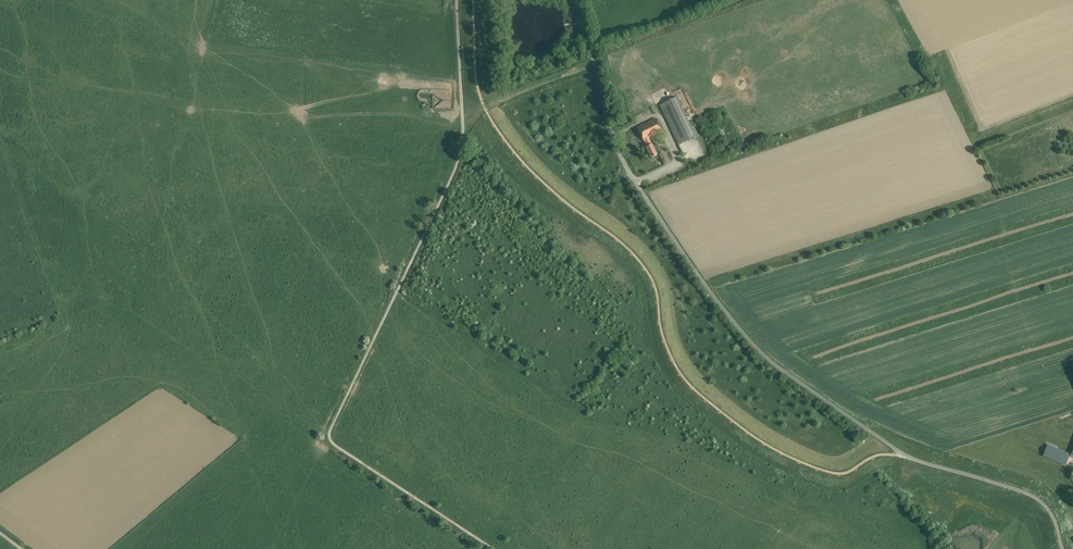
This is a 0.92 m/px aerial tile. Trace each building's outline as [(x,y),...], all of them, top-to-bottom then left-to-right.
[(696,136),(677,97),(660,105),(679,144),(696,136)] [(642,126),(638,128),(644,141),(645,141),(648,147),(646,148),(651,158),(652,159),(654,158),(654,157),(656,155),(658,155),(653,145),(650,139),(654,137),(663,132),(657,118),(642,126)] [(1067,461),(1070,454),(1057,449),(1055,453),(1046,449),(1043,456),(1059,463),(1060,459),(1067,461)]
